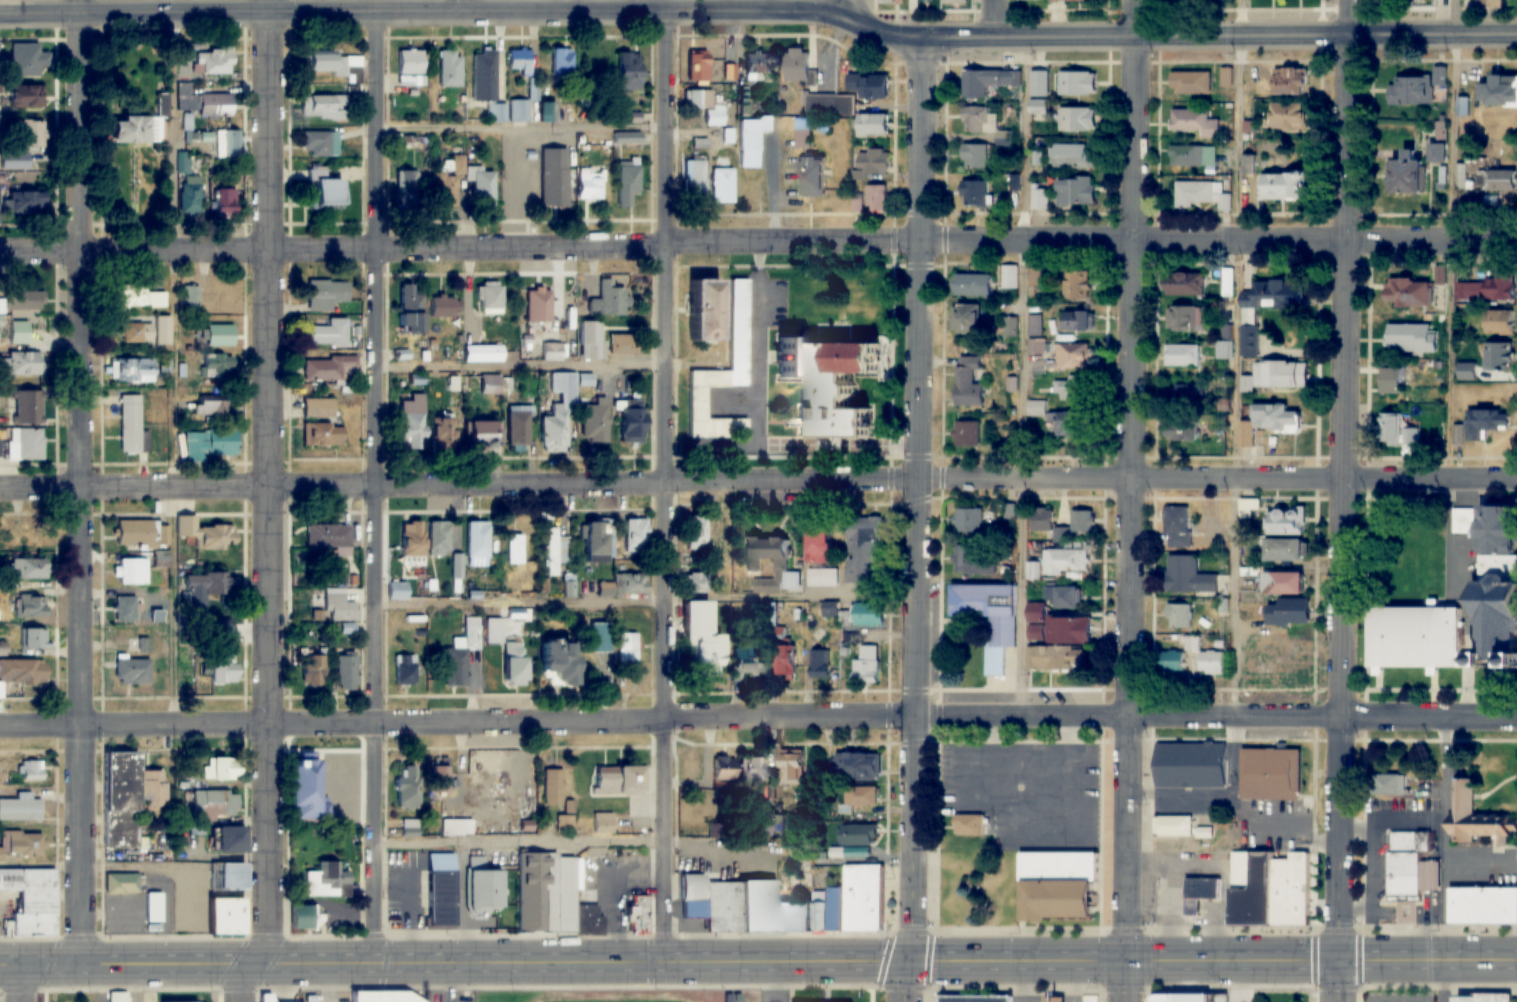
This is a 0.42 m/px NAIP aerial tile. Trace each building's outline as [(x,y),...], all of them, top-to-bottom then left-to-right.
[(37,77),(37,67),(48,67),(48,52),(37,52),(37,43),(9,43),(9,77),(37,77)] [(571,48),(552,48),(552,77),(571,77),(571,48)] [(231,74),(231,49),(196,49),(196,74),(231,74)] [(786,49),(785,83),(817,84),(817,71),(810,71),(811,50),(786,49)] [(423,87),(423,50),(396,50),(396,87),(423,87)] [(439,87),(462,87),(462,57),(454,57),(454,50),(439,50),(439,87)] [(473,54),(473,102),(497,102),(497,50),(481,50),(481,54),(473,54)] [(508,69),(520,69),(520,76),(530,76),(530,50),(508,50),(508,69)] [(687,83),(706,83),(706,52),(687,52),(687,83)] [(303,53),(303,72),(333,72),(333,78),(345,78),(345,83),(362,83),(362,53),(303,53)] [(640,89),(640,54),(616,54),(616,89),(640,89)] [(745,83),(770,83),(770,54),(745,54),(745,83)] [(735,65),(725,65),(725,81),(735,81),(735,65)] [(1434,104),(1434,86),(1447,86),(1447,67),(1434,67),(1434,77),(1388,78),(1388,105),(1434,104)] [(1304,68),(1272,68),(1272,94),(1304,94),(1304,68)] [(1022,85),(1022,70),(964,70),(964,98),(987,98),(987,85),(1022,85)] [(1060,95),(1096,95),(1096,72),(1060,72),(1060,95)] [(1211,72),(1171,72),(1171,93),(1211,93),(1211,72)] [(860,92),(860,101),(888,101),(888,74),(846,74),(846,92),(860,92)] [(1488,76),(1488,84),(1479,84),(1479,105),(1516,105),(1516,76),(1488,76)] [(193,83),(177,83),(177,111),(193,111),(193,83)] [(580,108),(595,108),(595,84),(580,84),(580,108)] [(42,85),(7,85),(7,108),(42,108),(42,85)] [(553,123),(553,85),(545,85),(545,102),(536,102),(536,123),(553,123)] [(723,126),(723,102),(713,102),(712,90),(690,91),(690,109),(704,109),(705,126),(723,126)] [(117,116),(117,120),(107,120),(107,143),(161,143),(161,118),(170,118),(170,93),(158,93),(158,116),(117,116)] [(197,94),(197,119),(231,119),(231,94),(197,94)] [(855,116),(855,95),(808,95),(808,116),(855,116)] [(345,120),(345,96),(301,96),(301,120),(345,120)] [(528,121),(528,101),(510,101),(510,121),(528,121)] [(1047,114),(1047,101),(1031,101),(1031,114),(1047,114)] [(1305,104),(1271,104),(1271,130),(1305,130),(1305,104)] [(503,105),(488,105),(488,121),(504,121),(504,110),(503,110),(503,105)] [(997,133),(997,109),(963,108),(963,132),(997,133)] [(1060,132),(1095,132),(1095,108),(1060,108),(1060,132)] [(1208,109),(1171,109),(1171,131),(1201,130),(1201,139),(1219,139),(1219,119),(1209,120),(1208,109)] [(857,114),(857,137),(889,137),(889,114),(857,114)] [(739,119),(740,168),(759,168),(759,132),(771,132),(771,119),(739,119)] [(43,148),(43,120),(17,120),(17,148),(43,148)] [(811,149),(811,121),(796,121),(796,149),(811,149)] [(1436,144),(1448,144),(1448,122),(1436,122),(1436,144)] [(240,130),(216,130),(216,160),(240,160),(240,130)] [(339,132),(305,132),(305,156),(339,156),(339,132)] [(1429,144),(1436,144),(1448,144),(1448,163),(1429,163),(1429,144)] [(988,168),(988,145),(963,145),(963,168),(988,168)] [(1095,168),(1095,145),(1050,145),(1050,168),(1095,168)] [(1217,166),(1217,146),(1170,146),(1170,166),(1217,166)] [(542,149),(542,206),(567,206),(567,149),(542,149)] [(1390,160),(1390,195),(1421,195),(1421,160),(1413,160),(1413,149),(1401,149),(1401,160),(1390,160)] [(891,173),(891,151),(857,151),(857,173),(891,173)] [(1245,154),(1245,172),(1258,171),(1258,153),(1245,154)] [(455,175),(463,175),(462,156),(452,156),(453,172),(431,173),(432,203),(457,202),(455,175)] [(712,203),(733,203),(733,156),(712,156),(712,203)] [(797,192),(825,192),(825,157),(797,157),(797,192)] [(706,161),(684,161),(684,203),(706,203),(706,161)] [(519,163),(519,206),(536,206),(536,163),(519,163)] [(640,194),(640,163),(618,163),(618,208),(630,208),(630,194),(640,194)] [(1457,164),(1457,190),(1468,190),(1468,163),(1457,164)] [(1439,183),(1439,166),(1448,166),(1448,185),(1446,185),(1446,183),(1439,183)] [(342,209),(343,178),(322,178),(323,167),(310,167),(309,209),(342,209)] [(493,172),(482,172),(482,167),(468,167),(468,203),(493,203),(493,172)] [(396,171),(396,208),(417,208),(417,171),(396,171)] [(577,198),(600,198),(600,171),(577,171),(577,198)] [(1262,171),(1262,199),(1313,199),(1313,171),(1262,171)] [(1477,185),(1482,185),(1482,190),(1516,190),(1516,171),(1477,171),(1477,185)] [(1010,172),(1010,190),(1021,190),(1021,172),(1010,172)] [(1056,205),(1056,177),(1074,177),(1074,174),(1095,174),(1095,182),(1099,182),(1098,203),(1079,203),(1079,206),(1056,205)] [(182,177),(182,214),(201,214),(201,177),(182,177)] [(961,179),(989,179),(989,194),(993,194),(993,204),(989,204),(989,207),(977,207),(977,205),(964,205),(964,195),(961,195),(961,179)] [(1176,180),(1224,180),(1224,192),(1232,192),(1232,210),(1219,209),(1219,200),(1214,200),(1214,202),(1192,202),(1192,207),(1176,207),(1176,180)] [(1034,182),(1034,209),(1051,209),(1051,187),(1041,187),(1041,182),(1034,182)] [(866,184),(887,183),(888,205),(885,205),(885,209),(871,210),(871,204),(866,204),(866,184)] [(1437,183),(1437,191),(1446,191),(1446,185),(1446,183),(1439,183),(1437,183)] [(1,224),(1,214),(42,214),(43,192),(2,191),(3,186),(0,186),(0,224),(1,224)] [(237,189),(213,189),(213,213),(237,213),(237,189)] [(864,210),(852,210),(852,192),(864,192),(864,210)] [(1003,264),(1003,288),(1018,288),(1018,264),(1003,264)] [(1031,284),(1044,284),(1044,266),(1031,266),(1031,284)] [(1223,266),(1223,295),(1234,295),(1235,266),(1223,266)] [(1065,268),(1065,298),(1089,298),(1089,291),(1093,290),(1093,278),(1089,278),(1089,268),(1065,268)] [(1436,268),(1436,285),(1446,285),(1446,268),(1436,268)] [(1204,271),(1204,295),(1166,296),(1166,272),(1176,271),(1179,269),(1185,269),(1188,271),(1204,271)] [(1457,282),(1456,301),(1516,301),(1516,270),(1495,270),(1495,279),(1484,279),(1484,282),(1457,282)] [(992,273),(992,294),(955,294),(955,287),(953,287),(953,280),(955,280),(955,273),(992,273)] [(729,278),(748,277),(749,385),(707,385),(707,417),(747,417),(747,426),(736,426),(736,436),(689,437),(689,368),(730,368),(729,278)] [(1244,354),(1244,290),(1256,290),(1256,280),(1274,280),(1274,277),(1289,277),(1289,282),(1309,282),(1309,306),(1293,306),(1293,308),(1278,308),(1278,307),(1259,307),(1259,324),(1262,324),(1262,354),(1244,354)] [(691,278),(720,278),(720,339),(692,339),(691,278)] [(1433,282),(1433,305),(1407,305),(1407,308),(1394,308),(1395,302),(1384,302),(1384,283),(1390,283),(1390,278),(1412,278),(1412,282),(1433,282)] [(347,301),(347,280),(307,280),(307,311),(331,311),(331,301),(347,301)] [(599,299),(587,299),(587,316),(627,316),(627,280),(599,280),(599,299)] [(399,284),(399,332),(420,332),(420,284),(399,284)] [(479,314),(501,314),(501,284),(479,284),(479,314)] [(166,307),(166,291),(138,291),(138,286),(114,286),(114,307),(166,307)] [(200,286),(184,286),(183,311),(199,311),(200,286)] [(526,322),(552,322),(552,287),(526,287),(526,322)] [(3,311),(43,311),(43,290),(3,290),(3,311)] [(429,297),(429,317),(461,317),(461,297),(429,297)] [(981,302),(981,330),(956,330),(956,327),(952,327),(952,306),(957,306),(957,302),(981,302)] [(1197,304),(1197,323),(1205,323),(1206,330),(1171,331),(1171,328),(1167,328),(1167,307),(1171,307),(1171,304),(1197,304)] [(1062,328),(1077,328),(1077,330),(1091,330),(1091,328),(1096,328),(1096,312),(1091,312),(1091,308),(1077,308),(1077,311),(1062,311),(1062,328)] [(1514,309),(1514,334),(1483,335),(1483,309),(1514,309)] [(1044,313),(1044,335),(1031,335),(1031,314),(1044,313)] [(1018,315),(1018,329),(1007,329),(1007,315),(1018,315)] [(170,316),(153,316),(153,322),(120,322),(120,343),(171,343),(170,316)] [(347,345),(347,318),(328,318),(328,326),(304,326),(304,345),(347,345)] [(601,359),(601,321),(577,321),(578,359),(601,359)] [(28,322),(9,322),(9,344),(28,344),(28,322)] [(1223,323),(1233,323),(1233,340),(1223,340),(1223,323)] [(1388,325),(1430,325),(1430,332),(1437,332),(1437,353),(1407,353),(1407,347),(1384,347),(1385,335),(1388,335),(1388,325)] [(203,326),(203,345),(232,345),(232,326),(203,326)] [(608,354),(640,354),(640,335),(608,335),(608,354)] [(853,373),(892,374),(892,342),(819,341),(819,345),(813,345),(813,341),(809,336),(782,336),(782,377),(808,377),(812,372),(812,369),(818,369),(818,406),(802,406),(802,437),(824,437),(824,445),(824,454),(849,454),(849,445),(849,438),(874,438),(874,406),(853,406),(853,398),(857,395),(857,383),(853,379),(853,373)] [(1030,337),(1048,337),(1048,343),(1053,343),(1053,352),(1031,353),(1030,337)] [(1233,340),(1233,358),(1217,358),(1217,340),(1223,340),(1233,340)] [(1058,342),(1091,342),(1091,347),(1095,347),(1095,361),(1090,362),(1090,368),(1054,368),(1054,363),(1058,362),(1058,342)] [(1485,371),(1485,343),(1513,342),(1513,351),(1515,351),(1515,361),(1513,361),(1513,371),(1485,371)] [(542,343),(542,361),(561,361),(561,343),(542,343)] [(1165,343),(1165,365),(1200,365),(1200,343),(1165,343)] [(501,345),(463,345),(463,362),(501,362),(501,345)] [(40,352),(6,352),(6,374),(40,374),(40,352)] [(202,354),(202,378),(233,378),(233,354),(202,354)] [(958,366),(958,405),(985,405),(985,385),(974,385),(974,370),(982,370),(982,355),(962,355),(962,366),(958,366)] [(304,380),(358,380),(358,356),(328,356),(328,359),(304,359),(304,380)] [(155,381),(155,358),(111,358),(111,381),(155,381)] [(1256,361),(1256,386),(1310,386),(1310,361),(1289,361),(1289,359),(1263,359),(1263,361),(1256,361)] [(1404,367),(1404,393),(1382,393),(1382,367),(1404,367)] [(577,387),(594,387),(594,373),(551,373),(551,394),(557,394),(557,402),(544,402),(544,449),(565,449),(566,411),(576,412),(577,387)] [(1069,374),(1069,379),(1053,380),(1054,392),(1060,392),(1060,399),(1084,398),(1084,389),(1086,389),(1086,382),(1084,382),(1084,373),(1069,374)] [(1243,374),(1243,391),(1256,391),(1256,374),(1243,374)] [(501,375),(469,375),(469,393),(501,393),(501,375)] [(1007,375),(1007,391),(1018,391),(1018,375),(1007,375)] [(1176,382),(1176,387),(1165,387),(1165,400),(1176,399),(1176,406),(1197,406),(1196,398),(1207,398),(1207,381),(1176,382)] [(12,390),(13,424),(38,423),(37,390),(12,390)] [(422,394),(407,394),(407,401),(398,401),(397,451),(420,451),(422,394)] [(141,395),(121,395),(121,452),(149,452),(149,431),(141,431),(141,395)] [(226,415),(226,396),(192,396),(192,415),(226,415)] [(1230,397),(1230,411),(1214,411),(1214,397),(1230,397)] [(581,405),(581,444),(607,444),(607,398),(594,398),(594,405),(581,405)] [(1030,398),(1030,415),(1048,415),(1047,398),(1030,398)] [(333,417),(333,399),(303,399),(303,417),(333,417)] [(615,442),(641,442),(641,399),(615,399),(615,442)] [(1255,402),(1290,402),(1290,410),(1302,410),(1302,425),(1289,426),(1289,430),(1275,430),(1275,426),(1255,426),(1255,402)] [(531,452),(531,406),(506,406),(506,452),(531,452)] [(1466,409),(1467,440),(1487,440),(1487,430),(1506,430),(1506,426),(1510,426),(1510,414),(1499,414),(1499,408),(1466,409)] [(1049,411),(1049,421),(1057,421),(1057,435),(1085,435),(1085,409),(1057,410),(1057,411),(1049,411)] [(1386,446),(1401,446),(1401,445),(1419,445),(1419,425),(1402,425),(1402,432),(1401,432),(1401,412),(1380,412),(1380,442),(1386,442),(1386,446)] [(1255,446),(1255,417),(1240,417),(1240,446),(1255,446)] [(428,418),(428,449),(451,449),(451,418),(428,418)] [(1196,440),(1170,440),(1170,436),(1164,436),(1163,422),(1170,422),(1170,418),(1195,418),(1195,425),(1200,425),(1200,434),(1196,434),(1196,440)] [(956,420),(980,419),(980,445),(955,445),(955,436),(952,436),(952,429),(956,429),(956,420)] [(489,421),(462,421),(462,447),(489,447),(489,421)] [(303,446),(339,446),(339,423),(303,423),(303,446)] [(1463,426),(1463,447),(1454,447),(1454,426),(1463,426)] [(38,427),(8,427),(8,461),(38,461),(38,427)] [(205,457),(237,456),(237,430),(185,431),(186,461),(205,461),(205,457)] [(1242,499),(1242,518),(1254,518),(1254,510),(1263,510),(1263,499),(1242,499)] [(1016,502),(1016,518),(1004,518),(1004,502),(1016,502)] [(1189,505),(1189,529),(1192,529),(1193,547),(1169,547),(1169,532),(1164,532),(1164,505),(1189,505)] [(1265,510),(1265,534),(1304,533),(1304,520),(1307,520),(1307,505),(1291,505),(1291,510),(1285,510),(1282,507),(1278,507),(1275,510),(1265,510)] [(957,507),(984,506),(984,521),(982,521),(982,531),(957,531),(957,523),(954,523),(954,513),(957,513),(957,507)] [(1033,529),(1054,529),(1054,509),(1048,509),(1048,506),(1039,506),(1039,509),(1033,509),(1033,529)] [(1479,506),(1516,506),(1516,519),(1516,554),(1479,554),(1479,538),(1475,538),(1475,533),(1475,522),(1479,522),(1479,506)] [(1073,509),(1073,530),(1094,530),(1093,525),(1096,525),(1096,515),(1093,515),(1093,509),(1073,509)] [(1453,533),(1453,509),(1475,509),(1475,522),(1475,533),(1475,538),(1468,538),(1468,533),(1453,533)] [(846,583),(846,563),(849,563),(849,558),(855,558),(855,551),(849,551),(849,536),(846,536),(846,516),(870,516),(870,514),(887,514),(887,531),(884,531),(884,540),(882,540),(882,566),(886,566),(886,590),(868,590),(868,583),(846,583)] [(709,515),(709,552),(730,552),(730,515),(709,515)] [(194,550),(234,549),(233,526),(197,527),(196,516),(182,516),(182,537),(194,537),(194,550)] [(687,550),(705,550),(705,517),(687,517),(687,550)] [(646,519),(625,519),(625,552),(646,552),(646,519)] [(115,546),(160,546),(160,520),(115,520),(115,546)] [(401,567),(423,567),(423,521),(401,521),(401,567)] [(489,567),(489,521),(467,521),(467,567),(489,567)] [(607,521),(582,521),(582,562),(606,562),(607,521)] [(429,522),(429,556),(450,556),(450,522),(429,522)] [(350,525),(306,525),(306,550),(350,550),(350,525)] [(1054,525),(1054,541),(1072,541),(1072,525),(1054,525)] [(830,526),(806,526),(806,566),(830,566),(830,526)] [(547,577),(558,577),(558,563),(570,563),(570,536),(558,536),(558,527),(547,527),(547,577)] [(523,535),(508,535),(508,565),(523,565),(523,535)] [(746,572),(761,572),(761,560),(776,559),(776,579),(753,580),(754,594),(802,594),(802,572),(790,572),(790,537),(745,537),(746,572)] [(1264,537),(1264,560),(1303,560),(1303,554),(1310,554),(1310,542),(1302,542),(1302,537),(1264,537)] [(997,573),(957,573),(957,562),(954,562),(954,554),(957,554),(957,545),(996,545),(997,573)] [(1065,573),(1047,573),(1047,548),(1092,548),(1092,570),(1065,570),(1065,573)] [(169,566),(168,552),(153,554),(154,568),(169,566)] [(1169,554),(1198,554),(1198,572),(1219,572),(1219,590),(1165,590),(1165,572),(1169,572),(1169,554)] [(1480,555),(1516,555),(1516,667),(1511,667),(1511,664),(1492,664),(1492,668),(1476,668),(1476,652),(1482,652),(1482,626),(1475,626),(1475,607),(1475,581),(1480,581),(1480,555)] [(9,578),(45,578),(45,558),(9,558),(9,578)] [(149,584),(149,558),(121,558),(121,584),(149,584)] [(1029,562),(1029,578),(1042,578),(1042,562),(1029,562)] [(839,587),(839,568),(808,568),(808,587),(839,587)] [(1302,570),(1302,593),(1262,593),(1262,591),(1258,592),(1258,573),(1262,573),(1262,570),(1302,570)] [(183,573),(183,615),(207,615),(207,595),(236,595),(236,574),(183,573)] [(646,573),(616,573),(616,596),(646,596),(646,573)] [(684,573),(684,593),(704,593),(704,573),(684,573)] [(575,598),(575,575),(564,575),(564,598),(575,598)] [(1047,586),(1048,600),(1052,600),(1052,604),(1057,604),(1057,608),(1080,607),(1080,605),(1084,605),(1084,589),(1079,589),(1079,585),(1059,585),(1059,581),(1051,581),(1051,586),(1047,586)] [(388,601),(407,601),(407,582),(388,582),(388,601)] [(613,598),(613,583),(599,583),(599,598),(613,598)] [(951,583),(1017,583),(1017,645),(1006,645),(1006,651),(1006,660),(1006,667),(1006,674),(989,674),(985,674),(985,622),(985,619),(990,619),(990,615),(951,615),(951,583)] [(345,594),(326,594),(326,620),(358,620),(358,603),(345,603),(345,594)] [(15,596),(15,618),(47,618),(47,596),(15,596)] [(136,597),(116,597),(116,623),(136,623),(136,597)] [(1230,597),(1230,612),(1219,612),(1219,597),(1230,597)] [(1309,597),(1309,622),(1288,622),(1288,627),(1282,627),(1282,624),(1267,624),(1267,603),(1277,603),(1277,597),(1309,597)] [(1465,607),(1465,652),(1465,668),(1441,668),(1441,677),(1430,677),(1430,668),(1385,668),(1385,676),(1376,676),(1376,667),(1371,667),(1371,607),(1427,608),(1427,598),(1438,598),(1438,607),(1446,607),(1465,607)] [(1193,626),(1170,626),(1170,618),(1167,618),(1167,603),(1180,603),(1180,600),(1186,600),(1186,603),(1193,603),(1193,626)] [(857,601),(857,624),(885,624),(885,611),(881,611),(881,601),(857,601)] [(1030,622),(1030,601),(1047,601),(1047,622),(1030,622)] [(683,624),(711,624),(711,603),(683,603),(683,624)] [(778,604),(768,604),(768,627),(778,627),(778,604)] [(842,609),(842,627),(854,626),(854,609),(842,609)] [(1048,613),(1048,643),(1095,643),(1096,616),(1058,616),(1058,613),(1048,613)] [(467,687),(467,650),(480,650),(480,617),(465,617),(465,639),(454,639),(454,649),(445,649),(445,687),(467,687)] [(503,619),(486,619),(487,645),(503,645),(503,686),(524,685),(524,643),(503,643),(503,619)] [(590,653),(610,653),(610,624),(590,624),(590,653)] [(1030,624),(1030,639),(1047,639),(1047,624),(1030,624)] [(20,649),(48,649),(48,629),(20,629),(20,649)] [(618,634),(618,665),(638,665),(638,634),(618,634)] [(1201,649),(1201,634),(1186,634),(1186,649),(1201,649)] [(717,636),(686,637),(687,677),(718,676),(717,636)] [(150,652),(150,638),(132,639),(133,652),(150,652)] [(773,676),(794,676),(794,640),(773,640),(773,676)] [(545,685),(569,685),(570,656),(562,656),(562,642),(535,641),(534,672),(546,673),(545,685)] [(855,683),(854,659),(862,659),(861,645),(878,645),(878,659),(880,659),(880,682),(873,682),(873,686),(861,686),(861,683),(855,683)] [(1030,645),(1030,669),(1084,669),(1084,662),(1088,662),(1088,648),(1085,648),(1085,645),(1030,645)] [(742,681),(742,676),(763,676),(763,646),(732,646),(732,681),(742,681)] [(1162,650),(1162,673),(1175,673),(1175,669),(1186,669),(1186,650),(1178,650),(1178,648),(1170,648),(1170,650),(1162,650)] [(1224,650),(1224,673),(1206,673),(1206,670),(1200,670),(1200,650),(1208,650),(1208,649),(1216,649),(1216,650),(1224,650)] [(210,684),(236,684),(236,650),(210,650),(210,684)] [(813,678),(832,678),(832,650),(813,650),(813,678)] [(1476,652),(1470,652),(1465,652),(1465,668),(1470,668),(1476,668),(1476,652)] [(356,654),(336,654),(336,691),(356,691),(356,654)] [(396,655),(396,685),(416,685),(416,655),(396,655)] [(321,656),(302,656),(301,687),(321,687),(321,656)] [(43,660),(0,660),(0,685),(43,685),(43,660)] [(150,660),(116,660),(116,683),(150,683),(150,660)] [(1155,788),(1155,744),(1227,744),(1227,788),(1155,788)] [(803,750),(779,750),(780,781),(804,781),(803,750)] [(1246,751),(1246,800),(1305,801),(1305,751),(1246,751)] [(884,776),(884,752),(833,753),(833,782),(877,781),(877,776),(884,776)] [(102,753),(104,849),(136,848),(134,753),(102,753)] [(295,818),(328,818),(328,803),(319,803),(319,754),(306,754),(306,760),(287,760),(287,806),(295,806),(295,818)] [(768,757),(740,756),(740,782),(767,782),(768,757)] [(712,780),(734,780),(734,758),(712,758),(712,780)] [(237,759),(205,759),(205,780),(237,780),(237,759)] [(450,759),(433,759),(433,792),(451,792),(450,759)] [(42,761),(19,761),(19,780),(42,780),(42,761)] [(418,808),(418,766),(397,766),(397,778),(393,778),(393,808),(418,808)] [(640,766),(594,766),(594,794),(640,794),(640,766)] [(564,770),(544,770),(544,805),(564,805),(564,770)] [(166,811),(166,771),(141,771),(141,811),(166,811)] [(1375,796),(1411,796),(1411,790),(1407,790),(1407,775),(1375,775),(1375,796)] [(1510,819),(1516,819),(1516,831),(1511,831),(1511,837),(1507,837),(1507,847),(1497,847),(1497,836),(1472,836),(1472,842),(1456,843),(1456,834),(1452,834),(1452,815),(1456,815),(1456,780),(1477,780),(1477,812),(1510,812),(1510,819)] [(877,786),(877,805),(856,805),(856,813),(836,813),(836,802),(847,802),(847,795),(850,795),(850,785),(877,786)] [(191,792),(191,820),(237,820),(237,792),(191,792)] [(31,800),(31,793),(18,793),(18,800),(0,800),(0,820),(40,820),(40,800),(31,800)] [(778,810),(755,810),(755,837),(801,837),(801,815),(778,815),(778,810)] [(613,834),(613,813),(594,813),(594,834),(613,834)] [(986,835),(986,814),(954,814),(954,835),(986,835)] [(1193,816),(1193,837),(1155,837),(1155,816),(1193,816)] [(402,837),(418,837),(418,819),(402,819),(402,837)] [(473,836),(473,819),(442,819),(442,836),(473,836)] [(879,822),(879,837),(875,837),(875,844),(842,845),(842,840),(839,840),(839,830),(842,829),(842,823),(879,822)] [(242,828),(212,827),(212,853),(241,853),(242,828)] [(1197,827),(1197,839),(1213,839),(1213,827),(1197,827)] [(41,856),(42,832),(2,831),(1,847),(0,847),(0,862),(4,862),(4,855),(41,856)] [(1439,863),(1439,891),(1434,891),(1426,891),(1419,891),(1419,902),(1387,901),(1388,851),(1391,851),(1391,831),(1430,831),(1430,852),(1420,852),(1419,863),(1426,863),(1434,863),(1439,863)] [(846,846),(846,857),(831,858),(831,846),(846,846)] [(1274,860),(1275,925),(1314,925),(1314,851),(1293,851),(1293,860),(1274,860)] [(1018,852),(1100,853),(1100,882),(1097,882),(1096,917),(1047,917),(1047,922),(1021,922),(1022,882),(1018,882),(1018,852)] [(1275,925),(1274,860),(1274,852),(1232,852),(1232,879),(1233,926),(1275,925)] [(454,927),(454,854),(427,853),(426,927),(454,927)] [(519,854),(519,933),(605,933),(605,916),(600,916),(600,905),(575,905),(576,855),(519,854)] [(501,870),(486,870),(486,858),(468,858),(468,912),(501,912),(501,870)] [(307,872),(306,896),(350,896),(351,872),(339,872),(339,862),(318,862),(318,872),(307,872)] [(242,890),(242,863),(211,863),(211,890),(242,890)] [(846,864),(883,864),(883,927),(880,930),(847,930),(846,886),(846,864)] [(18,890),(17,913),(12,913),(12,935),(54,935),(55,869),(0,869),(0,890),(18,890)] [(736,881),(737,930),(702,930),(702,916),(681,916),(681,900),(680,900),(679,872),(705,872),(705,881),(736,881)] [(140,874),(106,874),(106,894),(140,894),(140,874)] [(1186,879),(1222,879),(1222,900),(1216,900),(1206,900),(1201,900),(1200,907),(1200,916),(1185,916),(1185,907),(1186,879)] [(777,930),(777,900),(777,880),(736,881),(737,930),(777,930)] [(846,886),(847,930),(829,930),(828,889),(828,886),(846,886)] [(828,889),(829,930),(812,930),(812,900),(812,889),(828,889)] [(1516,924),(1516,889),(1453,889),(1453,924),(1516,924)] [(161,922),(161,893),(146,893),(146,922),(161,922)] [(629,896),(647,896),(647,930),(629,930),(629,896)] [(207,899),(207,935),(240,935),(240,899),(207,899)] [(812,900),(812,930),(777,930),(777,900),(812,900)] [(289,906),(289,930),(321,930),(321,906),(289,906)] [(404,991),(422,1001),(350,1001),(350,991),(404,991)] [(129,993),(110,993),(110,1001),(129,1001),(129,993)] [(1511,993),(1511,1001),(1455,1001),(1455,997),(1480,996),(1480,993),(1511,993)] [(1229,995),(1229,1001),(1151,1001),(1151,999),(1151,997),(1152,996),(1153,995),(1155,995),(1157,994),(1229,995)]
